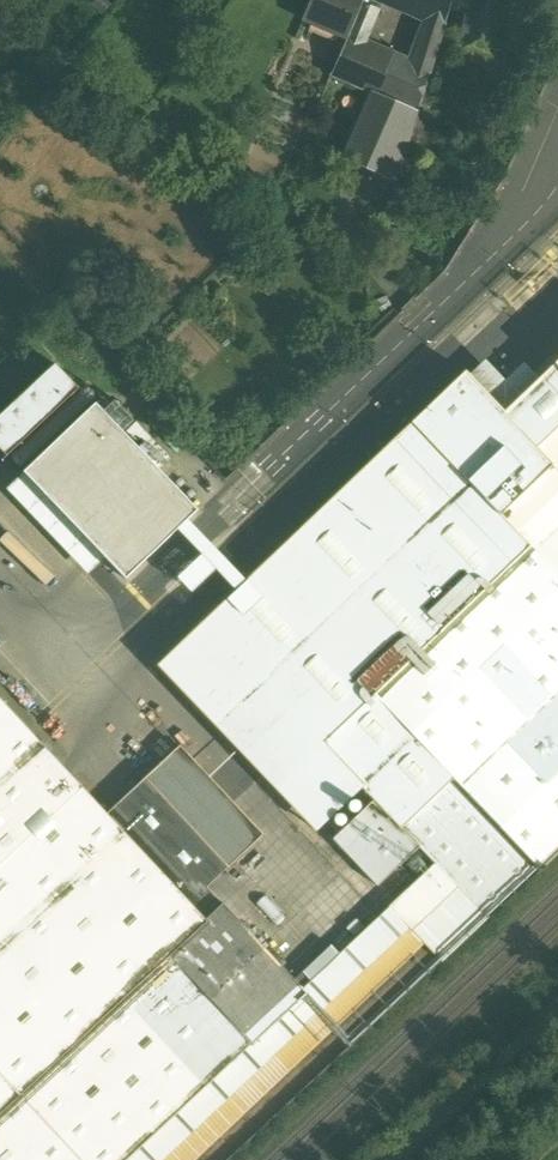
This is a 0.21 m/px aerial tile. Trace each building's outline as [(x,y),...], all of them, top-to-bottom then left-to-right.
[(303,21),(335,34),(349,0),(312,0),(303,21)] [(362,3),(377,9),(381,0),(364,0),(362,3)] [(393,58),(377,93),(418,111),(451,1),(448,0),(418,0),(413,12),(430,19),(410,65),(393,58)] [(413,12),(418,0),(385,0),(413,12)] [(485,0),(470,0),(457,45),(489,53),(502,6),(485,0)] [(546,1),(537,12),(557,30),(557,11),(546,1)] [(377,9),(362,3),(347,39),(362,45),(377,9)] [(362,45),(347,39),(339,59),(331,74),(330,76),(356,87),(357,84),(372,91),(377,93),(393,58),(362,45)] [(377,93),(372,91),(343,159),(397,182),(418,111),(377,93)] [(135,345),(124,354),(132,365),(143,355),(135,345)] [(0,416),(0,449),(7,456),(78,389),(56,364),(0,416)] [(504,412),(466,372),(413,422),(469,481),(499,513),(549,466),(533,448),(557,424),(557,368),(554,364),(541,377),(504,412)] [(130,395),(109,414),(117,423),(138,403),(130,395)] [(127,582),(198,514),(96,408),(25,477),(127,582)] [(413,422),(203,620),(322,745),(374,695),(443,630),(429,616),(518,532),(499,513),(469,481),(413,422)] [(533,448),(549,466),(499,513),(518,532),(557,575),(557,424),(533,448)] [(184,445),(171,432),(164,439),(176,452),(184,445)] [(429,616),(443,630),(374,695),(394,716),(536,865),(557,844),(557,575),(518,532),(429,616)] [(374,695),(322,745),(341,766),(394,716),(374,695)] [(0,699),(0,1074),(80,1159),(127,1159),(251,1043),(169,955),(206,921),(0,699)] [(394,716),(341,766),(374,800),(375,799),(420,846),(436,863),(471,900),(484,914),(536,865),(394,716)] [(374,800),(333,839),(378,886),(420,846),(375,799),(374,800)] [(251,1043),(127,1159),(196,1159),(425,944),(471,900),(436,863),(311,981),(303,972),(293,981),(305,993),(251,1043)] [(471,900),(425,944),(438,958),(484,914),(471,900)] [(293,981),(223,906),(206,921),(169,955),(251,1043),(305,993),(293,981)] [(0,1074),(0,1159),(80,1159),(0,1074)]
